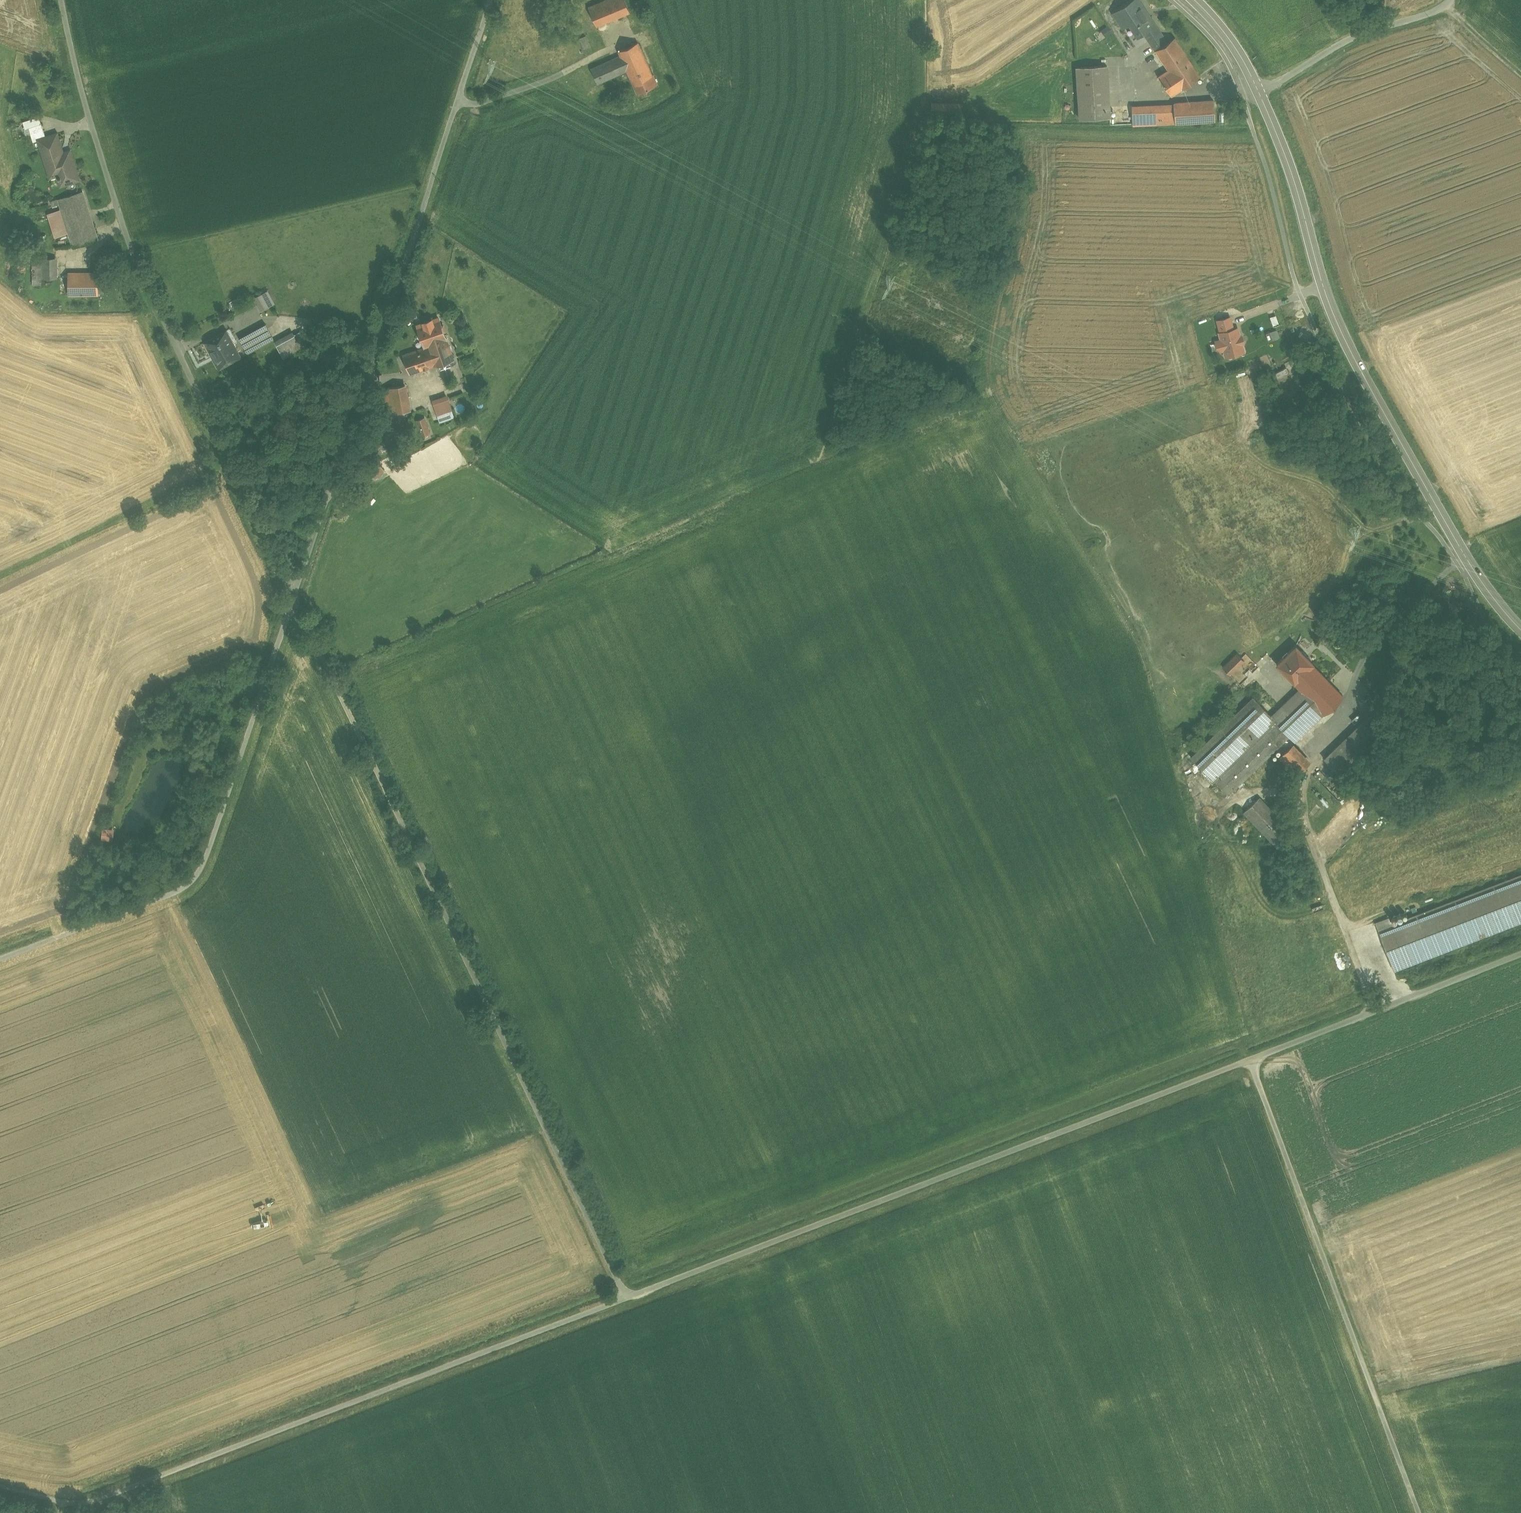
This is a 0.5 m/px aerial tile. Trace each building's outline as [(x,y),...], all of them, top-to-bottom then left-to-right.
[(589,7),(597,25),(630,12),(626,0),(605,0),(589,7)] [(1114,13),(1120,22),(1125,19),(1136,36),(1144,32),(1155,24),(1151,18),(1148,17),(1144,12),(1145,9),(1143,7),(1141,6),(1137,0),(1133,0),(1114,13)] [(1160,32),(1155,24),(1144,32),(1156,50),(1175,37),(1176,38),(1175,37),(1168,42),(1161,31),(1160,32)] [(1111,25),(1103,28),(1105,35),(1113,33),(1111,25)] [(1175,37),(1156,50),(1169,69),(1159,75),(1172,95),(1201,76),(1176,38),(1175,37)] [(637,43),(619,50),(621,55),(627,68),(645,61),(637,43)] [(621,55),(591,68),(597,83),(627,70),(627,68),(621,55)] [(645,61),(627,68),(627,70),(637,93),(657,85),(653,74),(651,75),(645,61)] [(1129,116),(1126,65),(1077,68),(1081,119),(1129,116)] [(1133,125),(1175,123),(1215,120),(1214,100),(1174,103),(1174,109),(1132,111),(1133,125)] [(80,179),(71,150),(63,152),(57,133),(37,139),(48,170),(56,167),(59,176),(56,177),(57,178),(59,177),(62,184),(60,184),(60,186),(80,179)] [(83,191),(51,201),(53,206),(61,203),(74,247),(99,239),(83,191)] [(51,278),(51,258),(42,258),(42,278),(51,278)] [(99,273),(69,273),(69,294),(99,293),(99,273)] [(255,297),(261,310),(277,303),(271,289),(255,297)] [(1230,316),(1218,320),(1221,332),(1233,328),(1230,316)] [(439,317),(417,324),(424,346),(446,339),(446,338),(444,330),(446,330),(444,324),(441,325),(439,317)] [(266,323),(240,338),(248,352),(274,338),(266,323)] [(1221,332),(1220,332),(1222,339),(1216,341),(1219,350),(1224,348),(1226,355),(1244,351),(1242,342),(1244,342),(1242,335),(1240,335),(1238,327),(1233,328),(1221,332)] [(1270,340),(1281,337),(1279,329),(1268,332),(1270,340)] [(227,330),(209,340),(218,357),(216,359),(220,367),(241,356),(227,330)] [(303,330),(278,344),(285,357),(295,352),(297,356),(304,352),(301,345),(309,341),(303,330)] [(424,346),(403,352),(409,372),(436,363),(436,364),(452,359),(446,339),(424,346)] [(409,372),(403,352),(401,353),(407,373),(409,372)] [(470,354),(458,358),(461,365),(472,361),(470,354)] [(400,385),(389,387),(393,412),(405,410),(400,385)] [(449,397),(434,402),(438,414),(452,409),(449,397)] [(425,416),(417,419),(423,434),(431,431),(425,416)] [(381,461),(371,466),(376,477),(386,473),(381,461)] [(1296,644),(1277,663),(1295,681),(1313,663),(1314,663),(1296,644)] [(1238,652),(1224,666),(1231,674),(1245,660),(1238,652)] [(1313,663),(1295,681),(1301,687),(1324,712),(1325,712),(1343,695),(1313,663)] [(1271,716),(1276,721),(1215,780),(1228,794),(1289,735),(1295,740),(1324,712),(1301,687),(1271,716)] [(1254,698),(1192,756),(1215,780),(1276,721),(1271,716),(1254,698)] [(1380,704),(1325,758),(1341,775),(1396,721),(1380,704)] [(1306,766),(1289,748),(1280,756),(1297,774),(1306,766)] [(1294,833),(1259,797),(1245,811),(1279,847),(1294,833)] [(1361,800),(1344,813),(1357,829),(1374,816),(1361,800)] [(103,827),(102,839),(114,839),(115,828),(103,827)] [(1379,926),(1395,971),(1520,925),(1520,875),(1379,926)]
